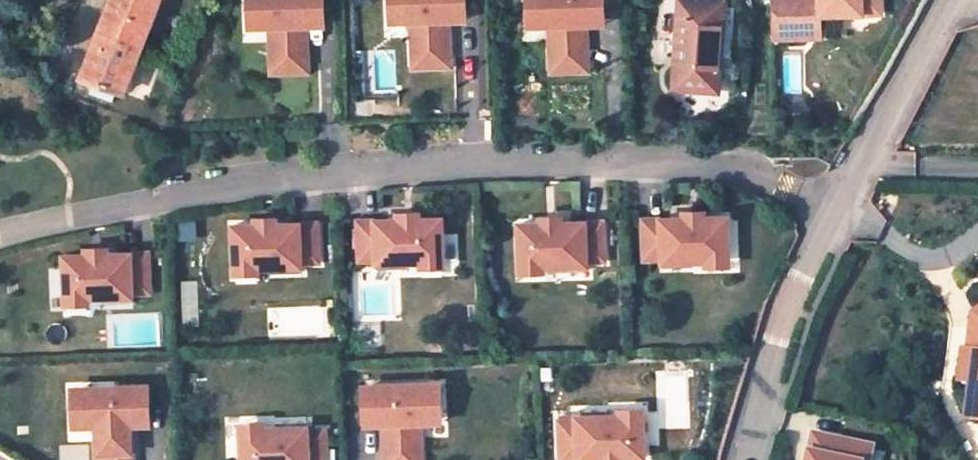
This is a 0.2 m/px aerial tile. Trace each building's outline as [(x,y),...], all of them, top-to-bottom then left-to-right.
[(81,77),(123,93),(159,0),(111,0),(81,77)] [(246,27),(255,26),(254,0),(245,0),(246,27)] [(255,26),(266,26),(268,66),(305,64),(303,25),(303,6),(315,5),(314,0),(254,0),(255,26)] [(315,5),(303,6),(303,25),(321,24),(320,0),(314,0),(315,5)] [(387,22),(396,22),(395,0),(386,0),(387,22)] [(396,22),(408,22),(409,61),(446,60),(445,20),(444,1),(456,1),(456,0),(395,0),(396,22)] [(456,1),(444,1),(445,20),(466,20),(465,0),(456,0),(456,1)] [(528,26),(537,25),(536,0),(527,0),(528,26)] [(537,25),(549,25),(550,65),(587,63),(587,23),(586,4),(597,4),(597,0),(536,0),(537,25)] [(597,4),(586,4),(587,23),(607,22),(606,0),(597,0),(597,4)] [(704,0),(675,0),(671,88),(717,91),(721,1),(704,0)] [(772,36),(807,35),(806,13),(829,13),(881,11),(881,0),(771,0),(772,36)] [(829,13),(806,13),(807,35),(829,34),(829,13)] [(683,219),(643,220),(645,260),(662,260),(662,269),(693,268),(693,258),(705,258),(729,257),(728,217),(705,218),(683,219)] [(397,221),(357,222),(359,262),(376,261),(376,270),(408,269),(407,260),(420,260),(444,259),(442,219),(419,220),(397,221)] [(541,224),(518,225),(519,265),(543,264),(556,264),(556,273),(587,272),(587,263),(605,262),(603,222),(563,223),(541,224)] [(234,230),(236,270),(260,269),(272,269),(272,278),(303,277),(303,268),(321,267),(319,227),(280,229),(258,229),(234,230)] [(85,252),(62,253),(63,293),(87,292),(100,292),(100,301),(131,300),(131,291),(149,290),(147,250),(107,252),(85,252)] [(705,258),(706,267),(730,266),(729,257),(705,258)] [(420,260),(420,269),(444,268),(444,259),(420,260)] [(520,274),(544,273),(543,264),(519,265),(520,274)] [(260,269),(236,270),(236,279),(260,278),(260,269)] [(87,292),(63,293),(64,302),(88,301),(87,292)] [(970,325),(967,342),(963,341),(957,375),(967,376),(960,413),(977,416),(977,326),(970,325)] [(439,383),(430,384),(431,423),(441,422),(439,383)] [(79,386),(80,425),(92,424),(93,459),(130,459),(129,429),(128,405),(140,405),(139,384),(79,386)] [(146,384),(139,384),(140,405),(128,405),(129,429),(147,429),(146,384)] [(370,386),(371,406),(382,405),(383,424),(384,459),(421,459),(420,423),(431,423),(430,384),(370,386)] [(79,386),(68,386),(70,425),(80,425),(79,386)] [(371,406),(370,386),(361,386),(362,425),(383,424),(382,405),(371,406)] [(644,408),(626,409),(626,418),(644,417),(644,408)] [(595,419),(571,419),(559,420),(560,459),(600,458),(622,458),(646,457),(644,417),(626,418),(626,409),(595,410),(595,419)] [(595,410),(571,410),(571,419),(595,419),(595,410)] [(232,428),(234,459),(319,459),(318,425),(300,426),(299,417),(268,418),(269,427),(252,428),(232,428)] [(232,419),(232,428),(252,428),(252,419),(232,419)] [(813,459),(874,459),(877,443),(818,432),(813,459)]
